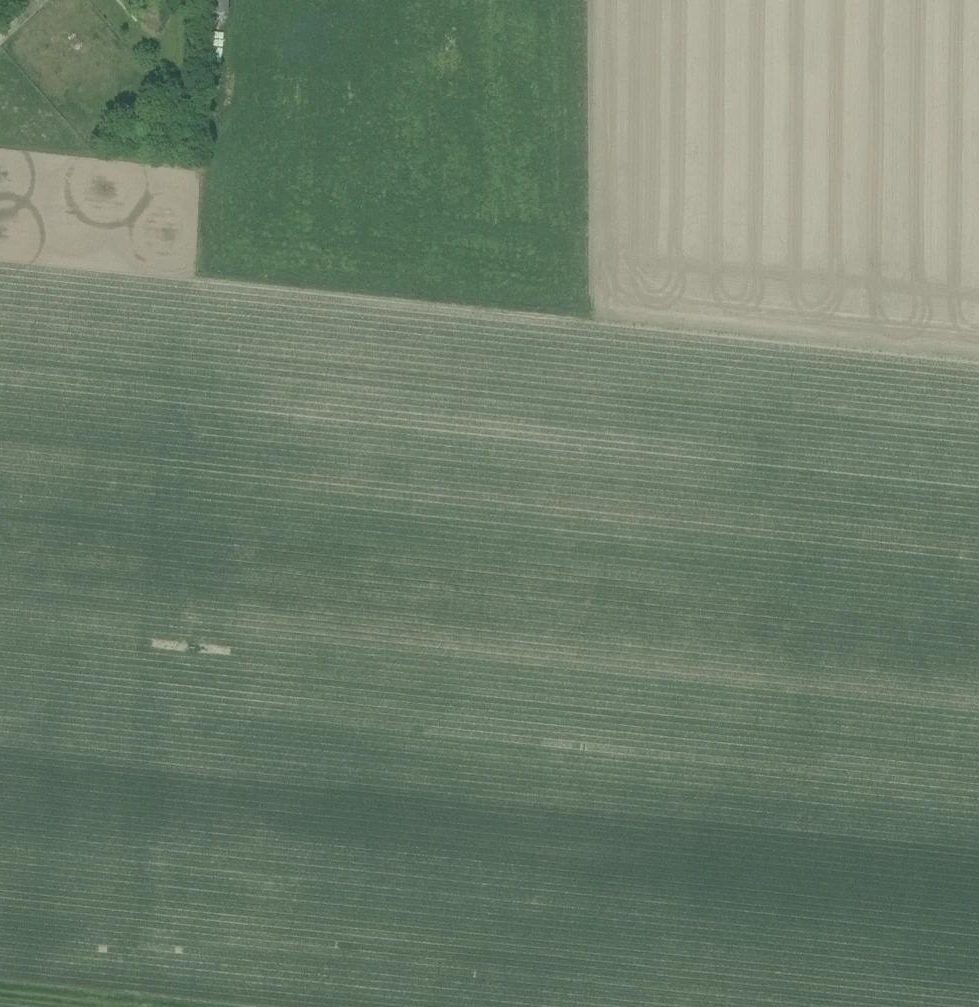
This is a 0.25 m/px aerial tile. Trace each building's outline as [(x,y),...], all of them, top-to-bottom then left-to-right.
[(206,17),(228,17),(228,0),(206,0),(206,17)]
